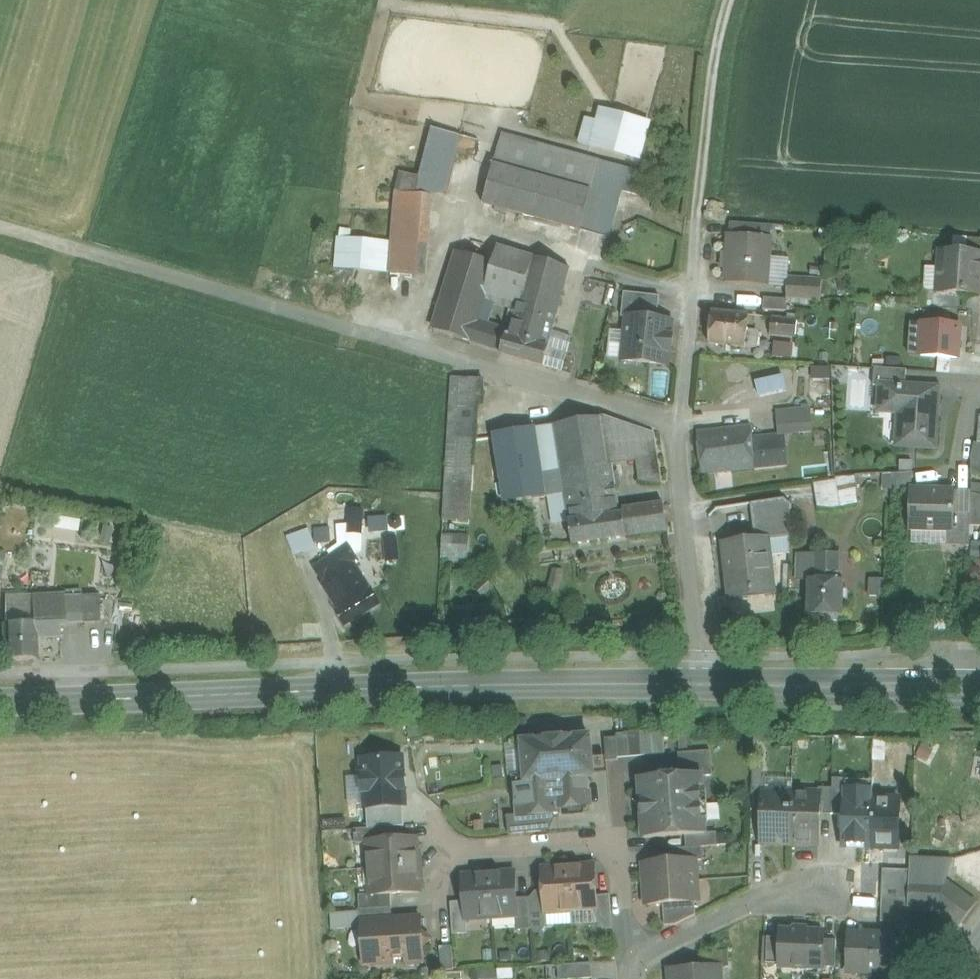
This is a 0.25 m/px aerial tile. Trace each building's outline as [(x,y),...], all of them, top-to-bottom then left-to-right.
[(587,115),(581,143),(646,158),(655,118),(603,106),(600,118),(587,115)] [(460,136),(433,129),(420,178),(400,172),(396,193),(431,196),(445,194),(460,136)] [(600,161),(503,134),(484,204),(581,231),(587,208),(600,161)] [(629,169),(600,161),(587,208),(616,216),(622,192),(629,169)] [(645,173),(629,169),(622,192),(639,196),(645,173)] [(431,196),(396,193),(392,241),(390,273),(425,276),(431,196)] [(616,216),(587,208),(581,231),(609,239),(616,216)] [(730,223),(729,235),(771,238),(772,226),(730,223)] [(793,229),(783,229),(783,240),(793,241),(793,229)] [(771,238),(729,235),(726,283),(768,286),(770,258),(771,238)] [(390,273),(392,241),(347,237),(344,269),(390,273)] [(960,238),(959,254),(979,255),(979,239),(960,238)] [(516,287),(523,289),(532,257),(498,246),(493,263),(494,263),(489,279),(516,287)] [(493,263),(458,252),(434,329),(470,341),(479,312),(485,294),(489,279),(494,263),(493,263)] [(941,252),(940,266),(939,293),(979,295),(979,255),(959,254),(941,252)] [(523,289),(516,287),(512,302),(519,304),(520,302),(558,314),(570,268),(532,257),(523,289)] [(785,259),(770,258),(768,286),(788,287),(788,286),(788,277),(783,277),(785,259)] [(939,293),(940,266),(927,266),(926,292),(939,293)] [(822,279),(788,277),(788,286),(789,286),(789,287),(822,289),(822,279)] [(516,287),(489,279),(485,294),(512,302),(516,287)] [(822,289),(789,287),(789,286),(788,286),(788,287),(787,299),(821,301),(822,289)] [(660,297),(624,293),(622,318),(628,318),(628,317),(657,320),(660,297)] [(787,299),(764,297),(763,309),(786,311),(787,299)] [(558,314),(520,302),(519,304),(511,334),(549,345),(558,314)] [(749,315),(712,311),(709,343),(746,347),(748,331),(749,315)] [(490,315),(479,312),(470,341),(481,345),(485,330),(490,315)] [(657,320),(628,317),(628,318),(623,361),(667,366),(669,351),(671,351),(673,337),(670,337),(672,322),(657,320)] [(797,320),(772,318),(770,335),(796,337),(797,320)] [(924,324),(922,356),(958,359),(960,327),(924,324)] [(498,334),(485,330),(481,345),(494,349),(498,334)] [(756,332),(748,331),(746,347),(757,349),(759,337),(755,337),(756,332)] [(507,337),(498,334),(494,349),(502,351),(502,352),(507,337)] [(549,345),(511,334),(510,338),(507,337),(502,352),(502,351),(501,355),(544,367),(549,349),(548,349),(549,345)] [(795,345),(777,344),(776,359),(794,360),(795,345)] [(907,371),(875,369),(874,387),(882,387),(882,386),(906,388),(907,371)] [(485,381),(452,379),(451,402),(453,402),(478,404),(483,404),(485,381)] [(906,388),(882,386),(882,387),(880,411),(900,413),(898,446),(934,448),(938,390),(906,388)] [(478,404),(453,402),(451,437),(475,439),(478,404)] [(779,434),(751,437),(753,452),(761,451),(761,444),(785,442),(784,435),(812,433),(810,409),(777,412),(779,434)] [(605,417),(554,425),(561,466),(565,494),(567,505),(617,498),(614,480),(618,480),(616,472),(613,473),(610,453),(605,418),(605,417)] [(638,454),(657,456),(654,434),(605,418),(610,453),(638,454)] [(554,425),(535,428),(541,469),(561,466),(554,425)] [(750,427),(698,433),(702,474),(754,468),(753,452),(751,437),(750,427)] [(535,428),(495,434),(506,503),(565,494),(561,466),(541,469),(535,428)] [(475,439),(451,437),(450,453),(474,455),(475,439)] [(785,442),(761,444),(761,451),(753,452),(754,468),(787,464),(785,442)] [(974,444),(972,458),(971,474),(979,474),(979,443),(977,443),(974,444)] [(474,455),(450,453),(450,476),(473,477),(474,455)] [(657,456),(638,454),(643,485),(661,488),(657,456)] [(851,462),(840,462),(839,462),(839,475),(851,475),(851,462)] [(913,473),(891,474),(891,490),(910,490),(912,490),(913,473)] [(473,477),(450,476),(449,490),(472,491),(473,477)] [(814,483),(819,511),(840,508),(836,480),(814,483)] [(971,486),(971,493),(979,496),(979,486),(971,486)] [(471,505),(472,491),(449,490),(447,490),(446,504),(471,505)] [(955,491),(912,490),(910,490),(909,530),(911,530),(947,530),(954,531),(955,514),(955,491)] [(971,494),(970,526),(979,526),(979,496),(971,494)] [(617,498),(567,505),(570,522),(620,515),(619,510),(617,498)] [(784,499),(753,504),(758,540),(768,539),(768,540),(791,538),(792,506),(784,499)] [(471,520),(471,505),(446,504),(446,519),(471,520)] [(663,504),(619,510),(620,515),(623,515),(626,538),(667,532),(663,504)] [(363,509),(350,509),(349,525),(348,544),(348,543),(355,554),(361,551),(363,509)] [(970,514),(955,514),(954,531),(947,530),(946,545),(970,546),(970,514)] [(620,515),(570,522),(573,545),(626,538),(623,515),(620,515)] [(349,525),(338,526),(340,549),(348,544),(349,525)] [(947,530),(911,530),(911,545),(946,545),(947,530)] [(469,538),(446,535),(444,556),(467,558),(469,538)] [(395,537),(385,538),(388,562),(398,561),(395,537)] [(840,539),(816,538),(815,554),(840,555),(840,539)] [(758,540),(724,544),(731,598),(774,594),(768,540),(768,539),(758,540)] [(340,549),(313,568),(324,586),(355,564),(359,561),(355,554),(348,543),(348,544),(340,549)] [(840,555),(815,554),(814,580),(839,581),(840,555)] [(355,564),(324,586),(339,609),(371,590),(355,564)] [(888,566),(873,566),(873,579),(887,580),(888,566)] [(392,572),(377,572),(377,581),(392,581),(392,572)] [(814,580),(809,580),(808,616),(826,616),(828,620),(837,621),(840,617),(842,617),(844,581),(839,581),(814,580)] [(381,605),(372,589),(371,590),(339,609),(335,611),(345,626),(381,605)] [(574,594),(563,607),(571,614),(582,601),(574,594)] [(81,596),(64,597),(65,625),(82,624),(81,596)] [(99,596),(81,596),(82,624),(100,623),(99,596)] [(64,597),(33,598),(33,609),(58,608),(59,623),(59,625),(65,625),(64,597)] [(33,598),(7,599),(4,625),(34,624),(33,609),(33,598)] [(58,608),(33,609),(34,624),(35,624),(59,623),(58,608)] [(59,623),(35,624),(35,638),(60,638),(59,625),(59,623)] [(4,625),(5,661),(36,660),(35,638),(35,624),(34,624),(4,625)] [(664,730),(616,734),(616,738),(618,758),(666,754),(664,730)] [(590,737),(522,742),(525,775),(526,782),(557,779),(587,776),(593,776),(592,763),(590,737)] [(616,738),(604,739),(606,762),(612,761),(618,761),(618,758),(616,738)] [(522,742),(506,744),(508,777),(513,776),(525,775),(522,742)] [(711,751),(679,753),(681,777),(701,776),(701,777),(713,776),(711,751)] [(404,774),(403,758),(363,760),(364,776),(362,776),(363,793),(365,793),(366,809),(367,809),(403,807),(405,807),(405,791),(406,791),(405,774),(404,774)] [(606,762),(592,763),(593,776),(613,774),(612,761),(606,762)] [(557,779),(526,782),(525,775),(513,776),(517,815),(517,817),(543,815),(559,814),(559,808),(557,779)] [(587,776),(557,779),(559,808),(590,805),(587,776)] [(681,777),(641,780),(645,838),(645,839),(685,836),(705,835),(705,834),(704,820),(702,820),(700,791),(702,791),(701,777),(701,776),(681,777)] [(793,780),(767,779),(766,786),(766,792),(793,793),(793,780)] [(766,786),(753,786),(752,812),(764,812),(765,792),(766,792),(766,786)] [(833,789),(819,788),(819,794),(821,794),(820,815),(832,815),(833,789)] [(832,815),(843,815),(844,789),(833,789),(832,815)] [(842,845),(871,846),(873,790),(844,789),(843,815),(842,845)] [(901,791),(873,790),(871,846),(899,847),(901,791)] [(766,792),(765,792),(764,812),(763,842),(791,843),(793,793),(766,792)] [(819,794),(793,793),(791,843),(819,844),(820,815),(821,794),(819,794)] [(403,807),(367,809),(368,829),(386,828),(404,827),(403,807)] [(543,815),(517,817),(517,815),(507,816),(509,834),(544,832),(543,815)] [(368,829),(354,830),(355,844),(368,843),(367,842),(387,841),(386,828),(368,829)] [(717,833),(718,846),(730,846),(729,832),(717,833)] [(705,835),(685,836),(686,849),(702,848),(718,846),(717,833),(705,834),(705,835)] [(387,841),(367,842),(368,843),(369,869),(418,866),(416,839),(387,841)] [(686,849),(670,850),(671,862),(695,860),(695,861),(703,861),(702,848),(686,849)] [(671,862),(645,864),(646,873),(643,873),(644,885),(696,881),(695,861),(695,860),(671,862)] [(951,865),(911,864),(910,871),(909,881),(910,881),(946,882),(946,879),(951,865)] [(418,866),(369,869),(371,895),(371,896),(391,895),(420,893),(418,866)] [(595,866),(569,868),(571,911),(596,909),(598,909),(597,896),(595,866)] [(569,868),(542,870),(544,897),(545,913),(546,913),(571,911),(569,868)] [(910,871),(883,870),(882,899),(908,900),(909,881),(910,871)] [(515,874),(489,875),(492,917),(517,916),(518,916),(517,899),(515,874)] [(489,875),(463,877),(464,902),(466,919),(467,919),(492,917),(489,875)] [(696,881),(644,885),(645,896),(648,896),(648,905),(663,904),(695,902),(698,902),(696,881)] [(976,904),(946,882),(910,881),(909,910),(936,911),(959,927),(975,906),(976,904)] [(391,895),(371,896),(371,895),(359,896),(360,910),(392,908),(391,895)] [(610,896),(597,896),(598,909),(596,909),(597,924),(604,930),(612,929),(610,896)] [(544,897),(530,898),(533,930),(542,929),(547,923),(546,913),(545,913),(544,897)] [(530,898),(517,899),(518,916),(517,916),(518,931),(533,930),(530,898)] [(908,900),(882,899),(881,923),(908,924),(908,900)] [(464,902),(451,903),(453,935),(468,934),(467,919),(466,919),(464,902)] [(695,902),(663,904),(665,926),(676,925),(691,918),(696,915),(695,902)] [(360,910),(358,910),(359,928),(367,927),(367,926),(392,924),(392,920),(392,908),(360,910)] [(596,909),(571,911),(573,926),(597,924),(596,909)] [(392,920),(392,924),(367,926),(367,927),(369,949),(373,948),(374,965),(394,964),(394,960),(424,958),(423,949),(431,940),(422,932),(421,918),(392,920)] [(795,932),(781,931),(780,939),(780,966),(780,967),(824,969),(824,968),(825,940),(825,933),(806,932),(806,929),(795,929),(795,932)] [(895,935),(849,934),(848,970),(874,971),(874,974),(894,974),(895,935)] [(780,939),(764,938),(762,966),(763,966),(780,966),(780,939)] [(837,941),(825,940),(824,968),(836,968),(837,941)] [(452,947),(440,948),(442,972),(454,970),(452,947)] [(729,952),(703,954),(704,968),(714,968),(714,970),(730,969),(729,952)] [(548,966),(549,978),(584,978),(593,978),(591,964),(548,966)] [(763,966),(762,978),(779,978),(780,967),(780,966),(763,966)] [(674,970),(675,978),(715,978),(714,970),(714,968),(704,968),(674,970)]
